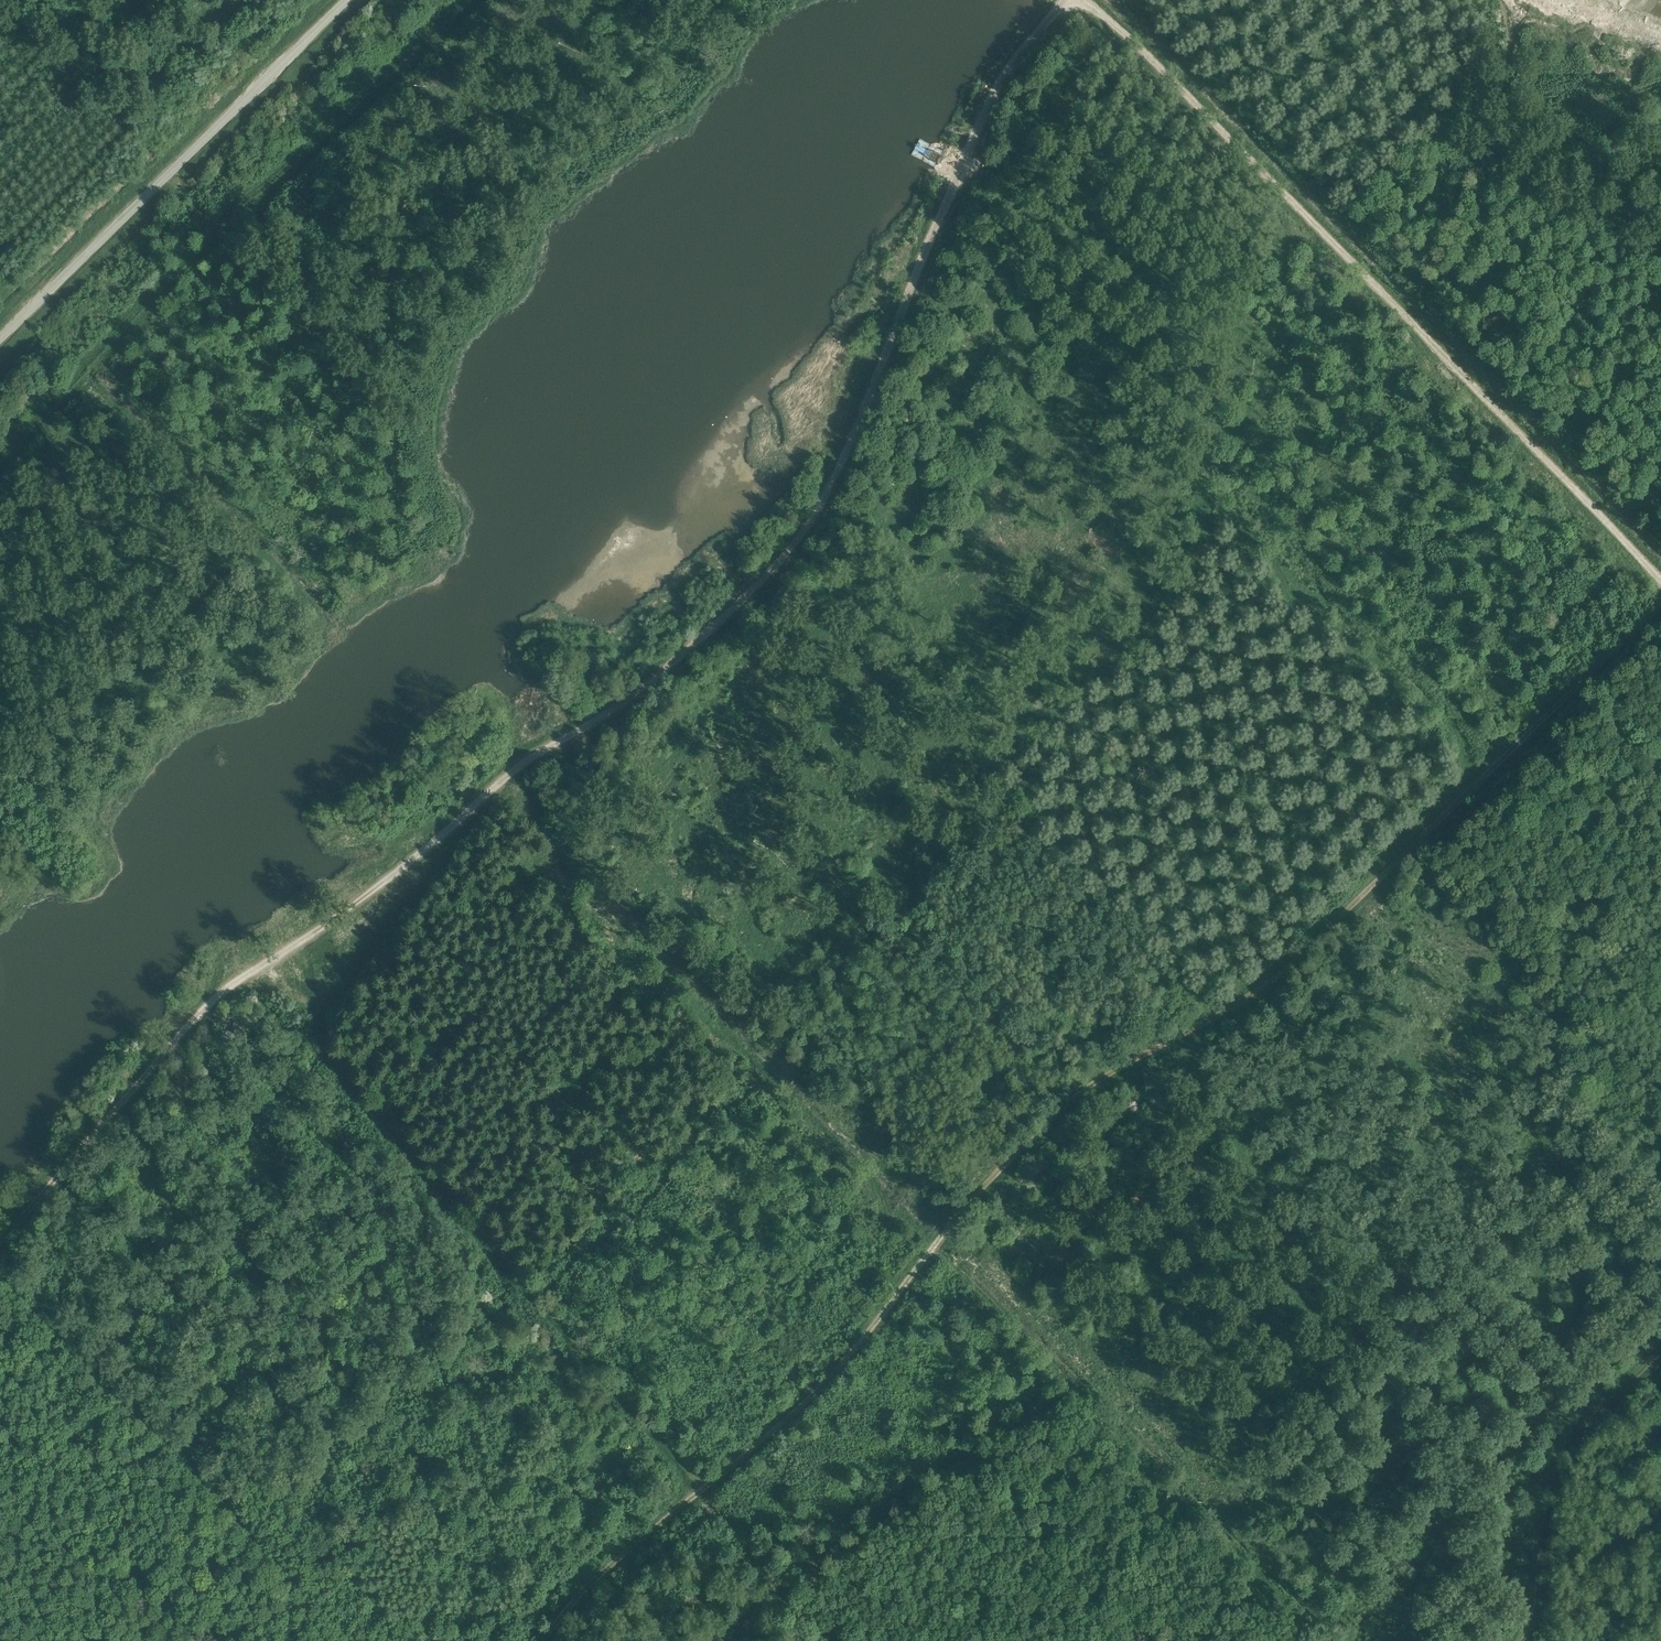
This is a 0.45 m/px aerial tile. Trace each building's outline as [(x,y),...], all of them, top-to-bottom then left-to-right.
[(661,716),(660,707),(652,707),(652,716),(661,716)] [(1423,735),(1417,738),(1420,746),(1426,743),(1423,735)] [(774,1056),(783,1052),(780,1042),(770,1045),(774,1056)]
